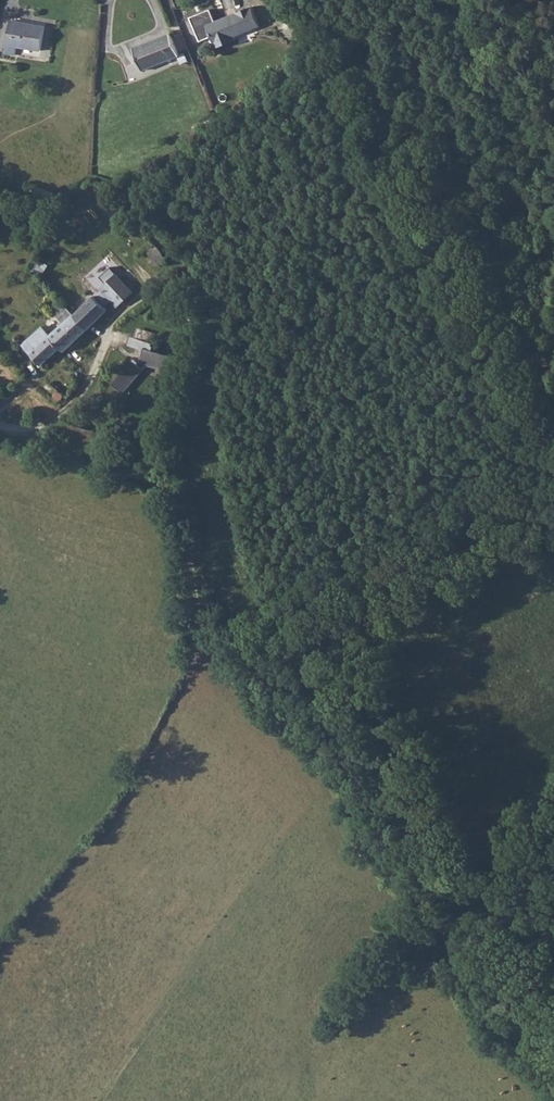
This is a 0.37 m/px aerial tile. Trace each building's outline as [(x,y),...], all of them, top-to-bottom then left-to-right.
[(211,9),(190,17),(200,42),(212,37),(214,41),(233,34),(234,37),(235,37),(260,27),(260,24),(254,9),(253,7),(236,13),(236,14),(228,17),(228,16),(216,21),(211,9)] [(45,39),(51,17),(19,9),(13,31),(45,39)] [(143,55),(177,41),(169,20),(135,34),(143,55)] [(185,54),(179,57),(182,65),(189,62),(185,54)] [(167,261),(156,246),(148,254),(159,268),(167,261)] [(32,271),(42,276),(48,266),(38,260),(32,271)] [(71,315),(84,328),(104,308),(92,295),(71,315)] [(20,345),(29,353),(41,365),(59,347),(63,350),(84,328),(71,315),(68,313),(61,320),(47,335),(39,327),(20,345)] [(134,331),(132,338),(131,344),(143,347),(139,361),(131,359),(111,380),(123,391),(153,358),(175,362),(178,347),(156,342),(157,337),(134,331)] [(46,393),(54,399),(62,393),(65,396),(77,381),(64,370),(52,385),(48,384),(45,388),(48,391),(46,393)]
